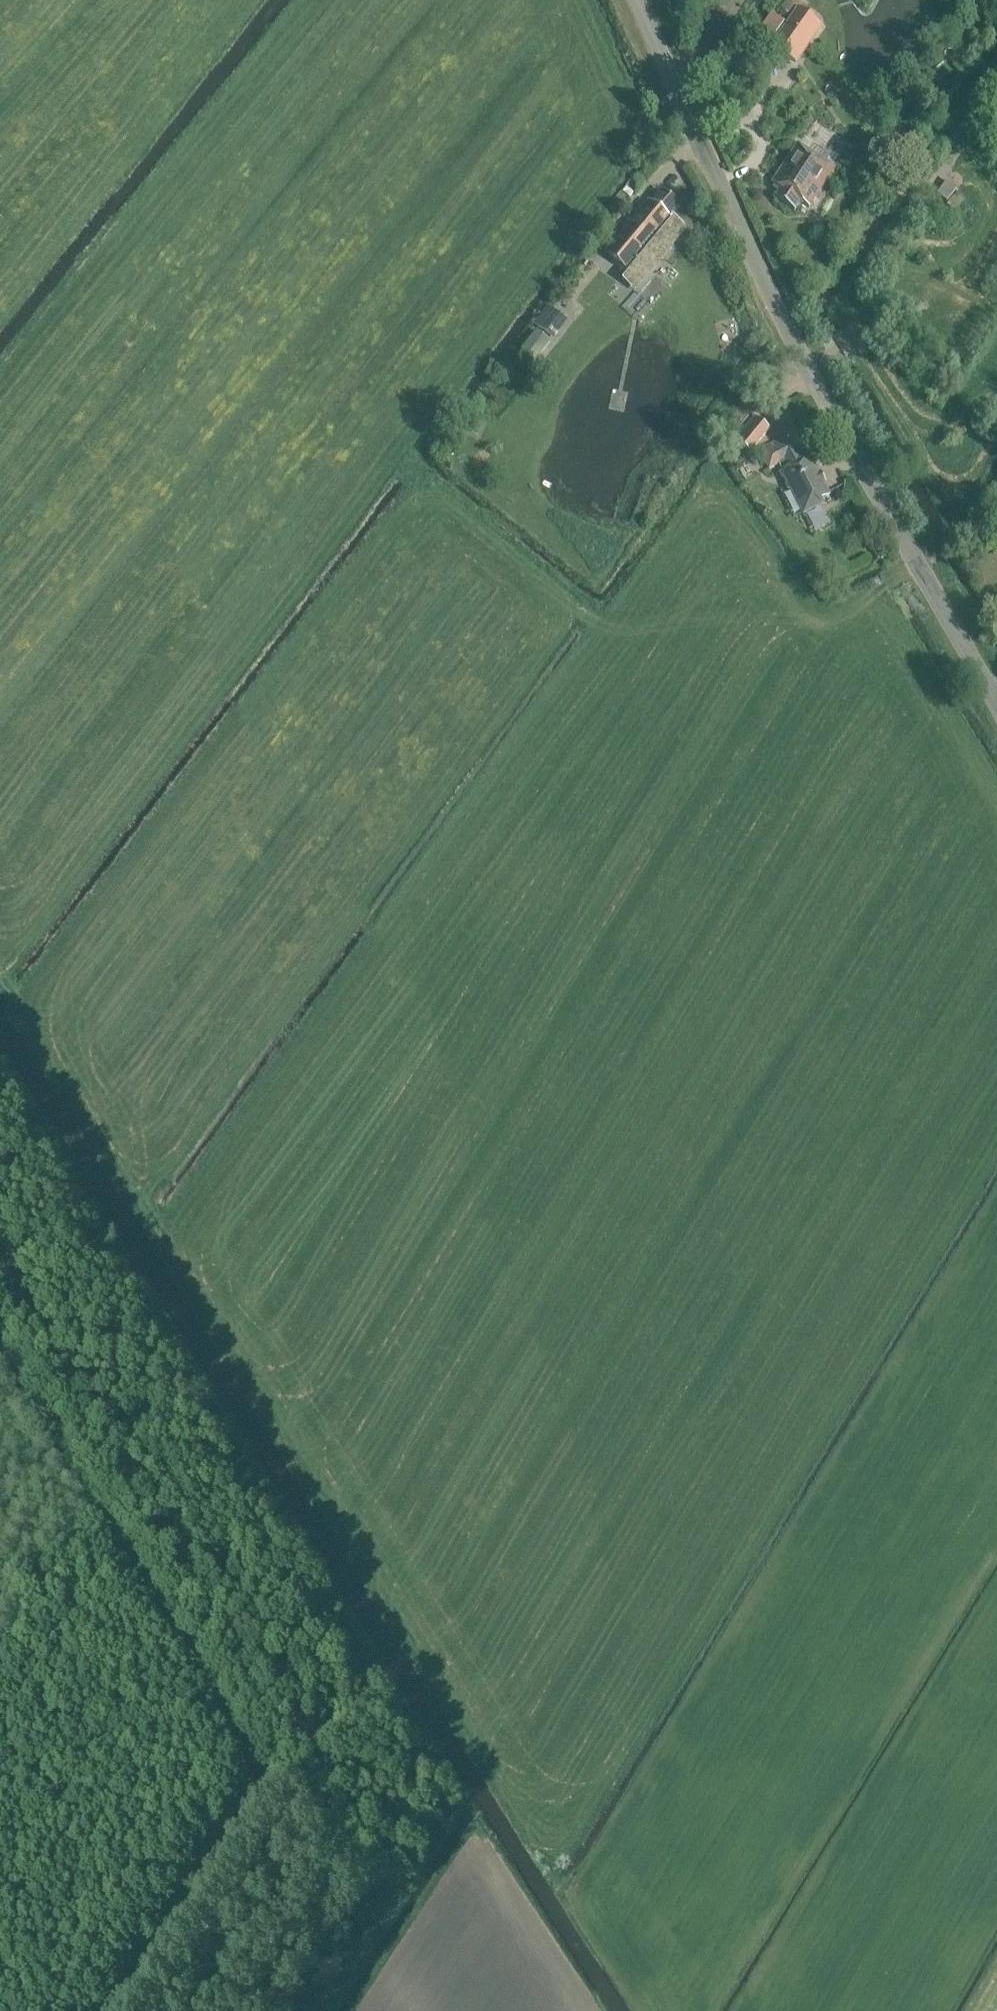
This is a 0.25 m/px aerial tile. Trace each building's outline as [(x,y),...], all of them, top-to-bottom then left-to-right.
[(795,6),(784,0),(778,11),(789,17),(795,6)] [(803,11),(808,4),(801,0),(787,0),(803,11)] [(795,65),(822,27),(797,9),(770,46),(795,65)] [(795,146),(770,184),(779,190),(773,199),(794,213),(800,204),(809,209),(835,171),(795,146)] [(678,206),(661,192),(651,205),(647,201),(604,255),(624,272),(636,257),(640,260),(621,282),(633,291),(684,228),(669,217),(678,206)] [(553,340),(566,321),(552,310),(538,328),(553,340)] [(750,454),(769,430),(754,418),(735,441),(750,454)] [(803,463),(799,455),(802,454),(792,435),(759,453),(768,471),(781,464),(785,472),(779,475),(787,491),(792,489),(805,515),(822,507),(820,502),(828,498),(809,460),(803,463)]
